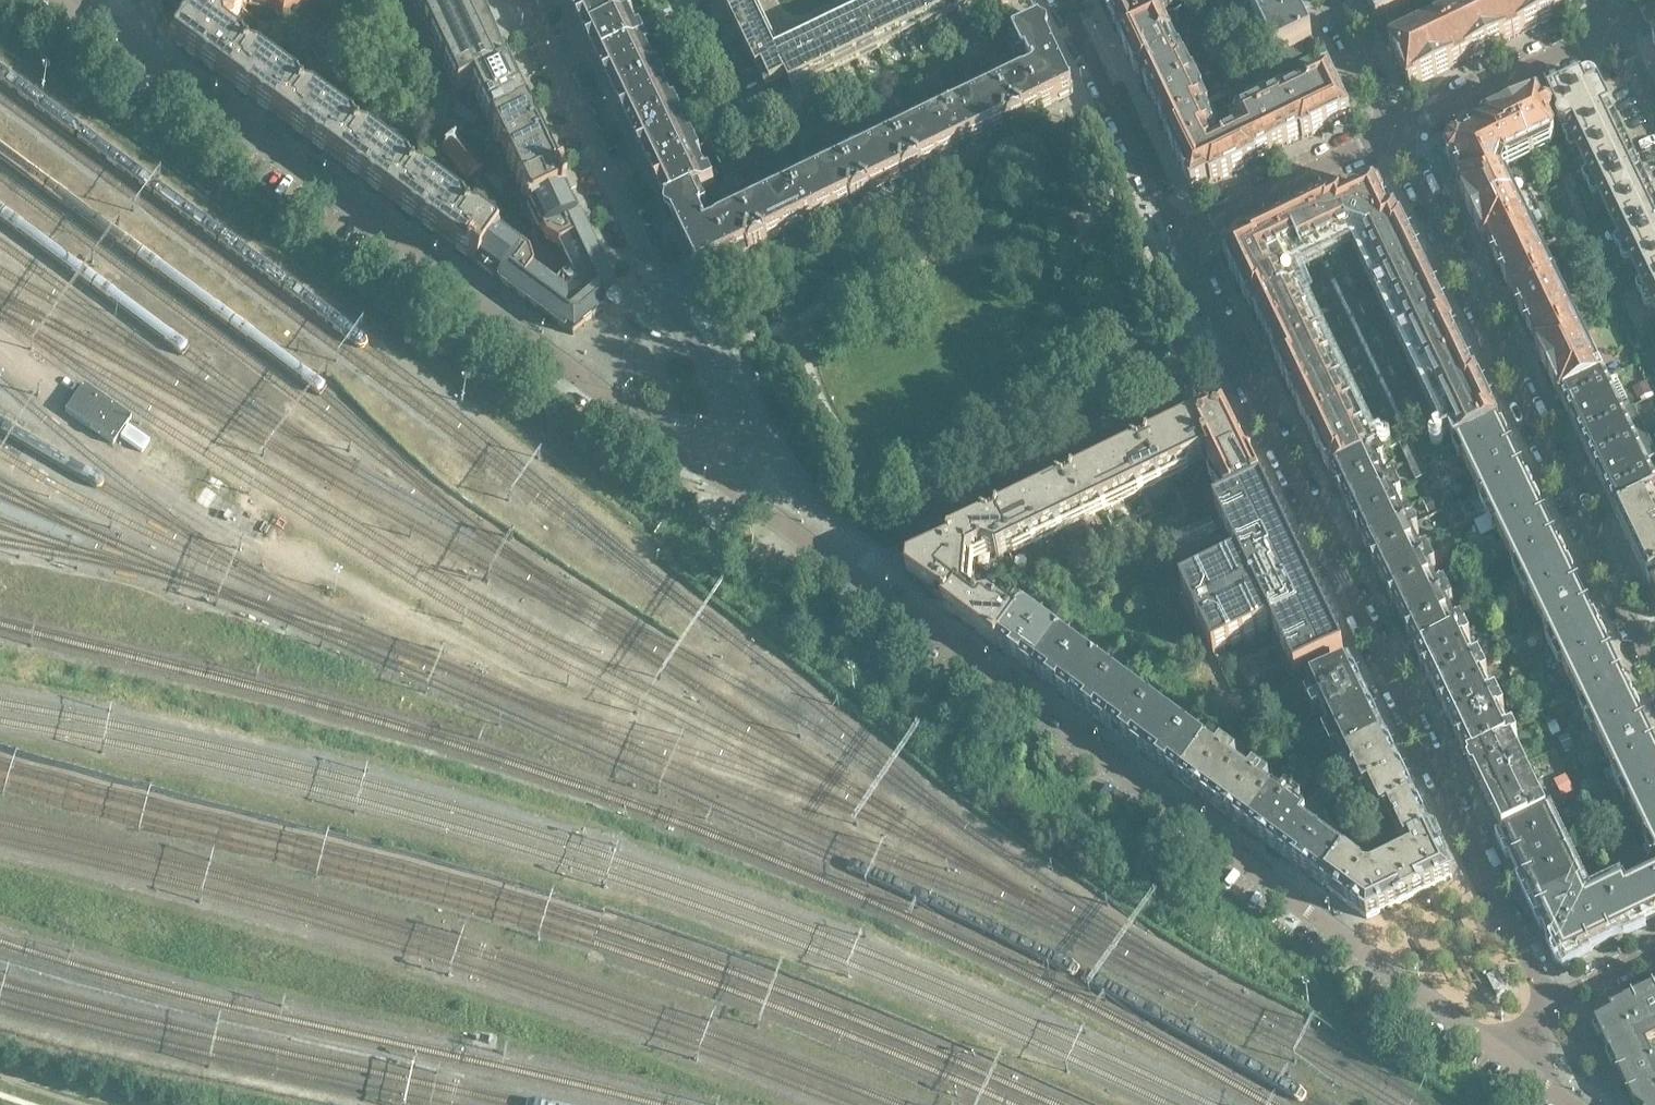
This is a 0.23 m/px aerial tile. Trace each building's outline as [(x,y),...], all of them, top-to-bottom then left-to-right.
[(231,0),(200,0),(195,7),(219,24),(231,23),(242,8),(231,0)] [(278,0),(248,0),(247,5),(269,9),(272,14),(276,13),(280,21),(289,14),(278,0)] [(309,0),(278,0),(289,14),(309,0)] [(471,0),(411,0),(455,91),(469,84),(489,126),(524,109),(476,10),(471,0)] [(613,0),(568,0),(587,40),(624,23),(634,18),(629,8),(619,13),(613,0)] [(730,17),(731,19),(741,39),(742,41),(752,62),(753,63),(765,88),(765,89),(772,104),(815,83),(817,82),(836,73),(838,72),(858,63),(860,62),(879,52),(881,51),(901,42),(902,41),(922,32),(924,31),(943,22),(945,21),(988,0),(722,0),(730,17)] [(1028,0),(994,0),(1011,34),(1035,22),(1038,21),(1028,0)] [(1164,0),(1102,0),(1118,34),(1162,13),(1169,10),(1164,0)] [(1219,4),(1227,6),(1234,3),(1238,11),(1251,5),(1261,0),(1218,0),(1219,4)] [(1294,0),(1261,0),(1251,5),(1263,31),(1300,12),(1294,0)] [(1377,21),(1379,19),(1419,0),(1367,0),(1377,21)] [(1433,6),(1430,0),(1419,0),(1379,19),(1385,30),(1433,6)] [(1496,0),(1488,0),(1486,1),(1487,3),(1469,11),(1488,50),(1514,38),(1496,0)] [(1560,0),(1496,0),(1514,38),(1566,12),(1560,0)] [(210,41),(208,33),(216,33),(219,29),(220,28),(219,24),(195,7),(171,39),(171,40),(170,40),(171,41),(171,42),(196,60),(210,41)] [(1488,50),(1469,11),(1453,19),(1452,17),(1442,22),(1463,62),(1488,50)] [(1313,38),(1300,12),(1263,31),(1275,56),(1313,38)] [(1167,37),(1162,26),(1167,23),(1162,13),(1118,34),(1130,60),(1174,38),(1172,34),(1167,37)] [(299,26),(293,18),(289,21),(287,29),(290,33),(299,26)] [(997,30),(993,21),(958,38),(962,47),(997,30)] [(1463,62),(1442,22),(1433,26),(1434,28),(1401,44),(1400,43),(1390,47),(1409,88),(1463,62)] [(281,40),(277,25),(274,23),(260,26),(256,30),(259,44),(262,47),(279,44),(281,40)] [(599,65),(646,42),(642,33),(632,38),(624,23),(587,40),(595,56),(599,65)] [(1072,90),(1041,26),(1014,40),(1024,59),(1028,61),(1035,76),(1027,80),(1041,109),(1071,95),(1072,95),(1073,94),(1073,93),(1073,92),(1073,91),(1072,90)] [(273,69),(253,54),(250,57),(237,48),(240,44),(219,29),(216,33),(208,33),(210,41),(196,60),(251,100),(273,69)] [(1186,63),(1181,53),(1176,56),(1170,44),(1176,42),(1174,38),(1130,60),(1142,84),(1144,83),(1186,63)] [(648,73),(644,65),(640,57),(651,51),(646,42),(599,65),(610,87),(616,101),(664,79),(659,68),(648,73)] [(1003,58),(998,47),(986,53),(992,64),(1003,58)] [(992,64),(986,53),(975,59),(980,70),(992,64)] [(1320,67),(1315,56),(1296,65),(1299,70),(1302,74),(1315,68),(1316,69),(1320,67)] [(311,76),(317,68),(306,60),(305,61),(309,75),(311,76)] [(1200,85),(1195,76),(1190,78),(1185,67),(1190,65),(1188,61),(1186,63),(1144,83),(1155,107),(1200,85)] [(328,76),(317,68),(311,76),(313,78),(327,77),(328,76)] [(329,110),(309,95),(306,98),(291,87),(294,84),(273,69),(251,100),(307,141),(329,110)] [(1351,116),(1329,72),(1320,76),(1323,82),(1311,88),(1309,85),(1306,86),(1327,128),(1351,116)] [(946,87),(940,75),(932,79),(937,91),(946,87)] [(1625,139),(1615,117),(1613,118),(1609,109),(1611,109),(1599,84),(1587,89),(1582,78),(1548,94),(1558,116),(1557,121),(1559,127),(1567,129),(1582,160),(1625,139)] [(666,109),(662,100),(658,92),(668,87),(664,79),(616,101),(633,136),(681,113),(676,104),(666,109)] [(937,91),(932,79),(924,83),(929,95),(937,91)] [(1041,109),(1027,80),(1022,80),(975,103),(990,134),(1041,109)] [(1211,110),(1209,106),(1205,108),(1199,96),(1204,94),(1200,85),(1155,107),(1166,130),(1164,131),(1164,132),(1208,111),(1211,110)] [(1327,128),(1306,86),(1304,87),(1306,90),(1293,96),(1291,90),(1282,95),(1304,139),(1327,128)] [(1304,139),(1282,95),(1279,96),(1281,100),(1270,105),(1268,100),(1249,109),(1251,114),(1238,120),(1240,125),(1257,162),(1258,161),(1258,160),(1258,159),(1299,139),(1300,139),(1301,140),(1302,140),(1303,140),(1304,139)] [(1543,110),(1538,99),(1511,112),(1532,156),(1535,155),(1532,150),(1552,141),(1553,141),(1555,135),(1548,120),(1551,118),(1553,114),(1551,110),(1546,108),(1543,110)] [(366,117),(372,108),(361,100),(360,101),(364,116),(366,117)] [(893,112),(888,101),(879,105),(885,116),(893,112)] [(990,134),(975,103),(923,127),(939,158),(990,134)] [(885,116),(879,105),(871,109),(877,120),(885,116)] [(383,116),(372,108),(366,117),(367,119),(382,117),(383,116)] [(536,135),(530,122),(524,109),(489,126),(502,152),(536,135)] [(334,161),(354,133),(347,128),(350,125),(329,110),(307,141),(334,161)] [(1212,135),(1209,130),(1206,123),(1213,120),(1208,111),(1164,132),(1176,156),(1209,140),(1212,135)] [(1530,157),(1532,156),(1511,112),(1475,129),(1478,136),(1463,143),(1459,141),(1450,146),(1446,155),(1451,164),(1455,166),(1462,181),(1455,184),(1462,198),(1502,179),(1502,178),(1497,177),(1502,161),(1506,163),(1528,153),(1530,157)] [(684,145),(679,136),(675,128),(685,123),(681,113),(633,136),(651,172),(698,149),(693,140),(684,145)] [(1257,162),(1240,125),(1235,128),(1231,133),(1234,138),(1220,144),(1213,148),(1209,140),(1176,156),(1193,193),(1257,162)] [(841,137),(836,126),(828,130),(834,141),(841,137)] [(939,158),(923,127),(897,140),(912,171),(939,158)] [(834,141),(828,130),(820,134),(826,145),(834,141)] [(361,181),(384,150),(364,135),(361,139),(354,133),(334,161),(361,181)] [(548,160),(536,135),(502,152),(514,177),(548,160)] [(1653,196),(1641,172),(1639,173),(1635,165),(1637,164),(1625,139),(1582,160),(1609,217),(1653,196)] [(420,157),(427,148),(416,140),(415,141),(419,156),(420,157)] [(912,171),(897,140),(872,152),(887,183),(912,171)] [(478,164),(459,141),(450,145),(444,153),(464,177),(478,164)] [(438,156),(427,148),(420,157),(422,159),(437,157),(438,156)] [(701,179),(697,171),(693,163),(703,158),(698,149),(651,172),(668,208),(694,195),(713,186),(715,185),(710,175),(701,179)] [(388,201),(409,173),(402,168),(404,165),(384,150),(361,181),(388,201)] [(792,161),(786,150),(777,155),(783,166),(792,161)] [(887,183),(872,152),(845,165),(860,196),(887,183)] [(783,166),(777,155),(768,159),(774,170),(783,166)] [(562,188),(548,160),(514,177),(523,196),(527,194),(531,203),(562,188)] [(860,196),(845,165),(820,177),(836,208),(860,196)] [(416,221),(438,190),(418,175),(416,179),(409,173),(388,201),(416,221)] [(743,185),(737,174),(725,180),(730,191),(743,185)] [(504,198),(505,181),(503,179),(485,177),(484,178),(502,199),(504,198)] [(836,208),(820,177),(768,202),(784,233),(836,208)] [(1589,228),(1571,177),(1562,180),(1579,231),(1589,228)] [(1525,228),(1514,204),(1518,202),(1515,196),(1511,198),(1502,179),(1462,198),(1486,247),(1488,246),(1525,228)] [(730,191),(725,180),(715,185),(713,186),(718,197),(730,191)] [(494,204),(476,183),(474,184),(472,202),(476,204),(493,206),(494,204)] [(1314,338),(1308,326),(1312,324),(1303,305),(1298,307),(1291,291),(1294,290),(1290,281),(1283,284),(1277,272),(1269,270),(1265,272),(1262,266),(1290,253),(1302,254),(1304,259),(1318,253),(1320,257),(1338,248),(1336,244),(1348,238),(1349,234),(1365,239),(1364,244),(1374,265),(1370,267),(1412,354),(1418,351),(1422,361),(1417,364),(1426,383),(1432,380),(1436,390),(1431,393),(1437,408),(1443,405),(1448,415),(1442,418),(1445,424),(1451,421),(1456,431),(1450,434),(1455,443),(1499,425),(1476,376),(1475,375),(1474,374),(1473,374),(1472,375),(1452,333),(1453,333),(1454,332),(1454,331),(1454,330),(1394,207),(1387,211),(1383,203),(1384,198),(1380,188),(1370,185),(1360,190),(1359,194),(1351,198),(1347,191),(1222,251),(1251,312),(1252,313),(1253,314),(1254,314),(1255,314),(1275,357),(1274,358),(1274,359),(1274,360),(1331,478),(1332,478),(1376,457),(1371,447),(1367,449),(1362,438),(1366,436),(1364,433),(1363,429),(1359,431),(1353,420),(1357,418),(1348,399),(1344,401),(1338,390),(1343,388),(1341,384),(1339,381),(1335,383),(1328,367),(1332,365),(1328,358),(1324,360),(1317,345),(1321,343),(1318,336),(1314,338)] [(555,215),(571,207),(562,188),(531,203),(527,205),(545,241),(560,234),(562,228),(555,215)] [(443,241),(463,214),(457,209),(460,205),(438,190),(416,221),(443,241)] [(732,258),(717,229),(709,232),(701,218),(704,214),(694,195),(668,208),(698,270),(698,272),(699,273),(700,273),(702,273),(702,272),(732,258)] [(1653,196),(1609,217),(1636,272),(1654,263),(1654,200),(1653,196)] [(784,233),(768,202),(720,224),(717,229),(732,258),(784,233)] [(598,263),(571,207),(555,215),(562,228),(560,234),(545,241),(562,251),(574,274),(598,263)] [(472,262),(494,231),(474,216),(471,220),(463,214),(443,241),(472,262)] [(1542,251),(1540,247),(1535,249),(1525,228),(1488,246),(1500,271),(1542,251)] [(520,260),(525,253),(494,231),(472,262),(497,280),(506,267),(514,273),(522,262),(520,260)] [(1550,279),(1540,257),(1544,255),(1542,251),(1500,271),(1512,297),(1550,279)] [(554,289),(542,280),(531,273),(525,253),(520,260),(522,262),(514,273),(506,267),(497,280),(538,310),(554,289)] [(618,305),(598,263),(574,274),(566,274),(560,277),(556,282),(555,290),(554,289),(538,310),(571,335),(572,335),(573,335),(573,334),(601,310),(606,314),(612,316),(613,317),(615,316),(617,316),(618,315),(619,314),(619,312),(619,311),(619,310),(618,305)] [(1636,272),(1654,311),(1654,263),(1636,272)] [(1561,302),(1550,279),(1512,297),(1525,322),(1567,302),(1566,300),(1561,302)] [(1575,330),(1563,307),(1568,305),(1567,302),(1525,322),(1537,348),(1575,330)] [(1602,386),(1589,360),(1594,358),(1592,354),(1587,356),(1575,330),(1537,348),(1535,349),(1562,405),(1602,386)] [(1650,387),(1643,370),(1631,375),(1639,393),(1650,387)] [(1619,411),(1606,384),(1602,386),(1562,405),(1575,432),(1619,411)] [(130,418),(83,385),(65,412),(91,430),(89,432),(98,438),(99,436),(112,445),(130,418)] [(1205,452),(1238,436),(1225,408),(1223,408),(1167,435),(1176,454),(1171,457),(1177,470),(1207,456),(1205,452)] [(1633,439),(1619,411),(1575,432),(1589,460),(1633,439)] [(1532,493),(1499,425),(1456,445),(1489,514),(1532,493)] [(1177,470),(1171,457),(1176,454),(1167,435),(1117,459),(1125,475),(1131,472),(1139,489),(1177,470)] [(1262,485),(1238,436),(1205,452),(1207,456),(1210,462),(1208,464),(1218,484),(1220,483),(1229,502),(1262,485)] [(1646,467),(1633,439),(1589,460),(1602,488),(1646,467)] [(1418,459),(1414,451),(1402,456),(1406,465),(1418,459)] [(1386,486),(1381,476),(1377,467),(1387,462),(1383,454),(1376,457),(1332,478),(1350,514),(1400,490),(1396,481),(1386,486)] [(1139,489),(1131,472),(1125,475),(1117,459),(1092,471),(1101,490),(1095,493),(1102,507),(1139,489)] [(1422,467),(1418,459),(1406,465),(1410,473),(1422,467)] [(1646,467),(1602,488),(1615,516),(1654,497),(1654,485),(1646,467)] [(1102,507),(1095,493),(1101,490),(1092,471),(1042,495),(1058,528),(1102,507)] [(1197,493),(1194,486),(1184,484),(1190,497),(1197,493)] [(1201,578),(1181,587),(1214,655),(1233,646),(1271,627),(1295,678),(1344,655),(1340,648),(1262,486),(1229,502),(1214,509),(1239,559),(1201,578)] [(1435,494),(1431,486),(1419,491),(1423,500),(1435,494)] [(1403,521),(1398,512),(1394,503),(1404,499),(1400,490),(1350,514),(1349,514),(1366,549),(1417,525),(1413,516),(1403,521)] [(1565,562),(1532,493),(1489,514),(1522,583),(1565,562)] [(1439,502),(1436,497),(1435,494),(1423,500),(1427,508),(1439,502)] [(1058,528),(1042,495),(1017,507),(1033,540),(1058,528)] [(1615,516),(1648,584),(1654,581),(1654,497),(1615,516)] [(1208,512),(1206,508),(1200,506),(1195,508),(1199,516),(1208,512)] [(1033,540),(1017,507),(992,519),(1008,552),(1033,540)] [(1199,516),(1195,508),(1191,510),(1189,516),(1191,520),(1199,516)] [(705,520),(719,530),(726,519),(712,509),(705,520)] [(1132,522),(1138,520),(1136,516),(1124,521),(1126,525),(1132,522)] [(1008,552),(992,519),(950,539),(957,553),(966,549),(970,556),(982,551),(999,556),(1008,552)] [(1453,529),(1448,521),(1437,527),(1441,535),(1453,529)] [(1420,556),(1416,547),(1411,538),(1421,534),(1417,525),(1366,549),(1383,585),(1434,560),(1430,552),(1420,556)] [(1457,537),(1453,531),(1453,529),(1441,535),(1445,543),(1457,537)] [(1151,539),(1149,535),(1143,533),(1138,535),(1142,543),(1151,539)] [(1142,543),(1138,535),(1134,537),(1132,543),(1134,547),(1142,543)] [(965,594),(968,557),(970,556),(966,549),(957,553),(950,539),(944,542),(943,548),(908,564),(907,576),(917,583),(924,572),(934,575),(940,579),(944,574),(948,577),(945,581),(950,587),(963,597),(965,594)] [(1470,565),(1466,556),(1454,562),(1458,570),(1470,565)] [(1437,592),(1433,583),(1428,574),(1438,569),(1434,560),(1383,585),(1400,621),(1451,596),(1447,587),(1437,592)] [(1599,631),(1565,562),(1522,583),(1556,652),(1599,631)] [(1088,569),(1086,565),(1081,563),(1076,565),(1080,573),(1088,569)] [(1080,573),(1076,565),(1072,568),(1069,573),(1071,577),(1080,573)] [(1474,573),(1470,565),(1458,570),(1462,579),(1474,573)] [(1022,580),(1017,570),(1010,579),(1022,580)] [(977,603),(965,594),(963,597),(950,587),(945,581),(948,577),(944,574),(940,579),(934,575),(924,572),(917,583),(938,598),(939,605),(964,623),(978,603),(977,603)] [(1016,593),(1026,581),(1022,580),(1010,579),(1016,593)] [(1029,604),(1035,595),(1033,590),(1028,592),(1024,601),(1029,604)] [(1487,600),(1483,592),(1472,598),(1476,606),(1487,600)] [(1454,627),(1450,618),(1446,610),(1455,605),(1451,596),(1400,621),(1417,656),(1468,632),(1464,623),(1454,627)] [(997,648),(1017,619),(991,600),(978,603),(964,623),(991,643),(997,648)] [(1491,609),(1487,600),(1476,606),(1480,614),(1491,609)] [(1034,675),(1066,631),(1062,628),(1056,636),(1027,615),(1033,607),(1029,604),(1017,619),(997,648),(1034,675)] [(1505,636),(1504,634),(1501,627),(1489,633),(1493,641),(1505,636)] [(1070,702),(1102,658),(1099,655),(1093,663),(1064,642),(1069,634),(1066,631),(1034,675),(1070,702)] [(1632,700),(1599,631),(1556,652),(1589,721),(1632,700)] [(1471,663),(1467,654),(1463,645),(1473,640),(1468,632),(1417,656),(1434,692),(1485,667),(1481,658),(1471,663)] [(1509,644),(1505,636),(1493,641),(1497,649),(1509,644)] [(1127,662),(1109,649),(1106,653),(1124,667),(1127,662)] [(1107,728),(1139,685),(1135,682),(1129,690),(1100,669),(1106,661),(1102,658),(1070,702),(1107,728)] [(1522,671),(1521,669),(1518,663),(1506,668),(1510,677),(1522,671)] [(1367,703),(1350,667),(1350,666),(1311,685),(1316,694),(1305,699),(1314,717),(1325,712),(1329,721),(1367,703)] [(1489,699),(1484,690),(1480,681),(1490,676),(1485,667),(1434,692),(1451,727),(1503,703),(1498,694),(1489,699)] [(1526,679),(1522,671),(1510,677),(1514,685),(1526,679)] [(1143,755),(1175,712),(1172,709),(1166,717),(1137,695),(1142,687),(1139,685),(1107,728),(1143,755)] [(1182,702),(1164,689),(1159,695),(1177,709),(1182,702)] [(1540,707),(1538,703),(1536,698),(1524,704),(1528,712),(1540,707)] [(1632,700),(1589,721),(1622,790),(1654,774),(1654,748),(1632,700)] [(1385,739),(1367,703),(1329,721),(1334,730),(1323,735),(1331,753),(1342,748),(1347,757),(1385,739)] [(1506,734),(1501,725),(1497,716),(1507,712),(1503,703),(1451,727),(1469,763),(1510,743),(1520,738),(1515,729),(1506,734)] [(1544,715),(1540,707),(1528,712),(1532,720),(1544,715)] [(1204,748),(1211,738),(1208,736),(1203,744),(1173,722),(1179,714),(1175,712),(1143,755),(1180,782),(1205,748),(1204,748)] [(1202,731),(1209,722),(1200,716),(1194,725),(1202,731)] [(1211,738),(1218,729),(1209,722),(1202,731),(1208,736),(1211,738)] [(1560,749),(1555,737),(1548,724),(1539,729),(1550,753),(1560,749)] [(1402,775),(1385,739),(1347,757),(1351,766),(1340,771),(1349,789),(1359,784),(1364,793),(1369,790),(1402,775)] [(1527,778),(1529,777),(1518,756),(1516,757),(1510,743),(1469,763),(1492,811),(1533,791),(1527,778)] [(1213,806),(1238,772),(1229,766),(1236,756),(1221,745),(1214,754),(1205,748),(1180,782),(1213,806)] [(1572,773),(1560,749),(1550,753),(1562,777),(1572,773)] [(1245,830),(1270,796),(1262,790),(1269,780),(1253,769),(1246,778),(1238,772),(1213,806),(1245,830)] [(1583,797),(1572,773),(1562,777),(1574,802),(1583,797)] [(1622,790),(1654,858),(1654,774),(1622,790)] [(1414,799),(1402,775),(1369,790),(1381,815),(1388,811),(1414,799)] [(1547,815),(1542,804),(1540,805),(1533,791),(1492,811),(1504,835),(1547,815)] [(1300,825),(1303,820),(1294,814),(1301,804),(1285,792),(1278,802),(1270,796),(1245,830),(1278,854),(1300,825)] [(1303,820),(1310,811),(1317,801),(1308,794),(1301,804),(1294,814),(1303,820)] [(1431,834),(1414,799),(1388,811),(1405,847),(1409,845),(1431,834)] [(1323,820),(1330,810),(1317,801),(1310,811),(1323,820)] [(1581,886),(1547,815),(1504,835),(1538,906),(1581,886)] [(1300,870),(1321,841),(1300,825),(1278,854),(1300,870)] [(1452,878),(1431,834),(1409,845),(1413,853),(1417,851),(1434,887),(1452,878)] [(1322,886),(1344,857),(1321,841),(1300,870),(1322,886)] [(1417,851),(1413,853),(1394,862),(1411,898),(1434,887),(1417,851)] [(1388,909),(1371,873),(1365,873),(1344,857),(1322,886),(1367,919),(1388,909)] [(1411,898),(1394,862),(1372,873),(1371,873),(1388,909),(1411,898)] [(1627,887),(1643,921),(1654,915),(1654,874),(1627,887)] [(1643,921),(1627,887),(1624,881),(1587,899),(1581,886),(1538,906),(1563,959),(1643,921)] [(1505,988),(1498,974),(1484,981),(1491,994),(1505,988)] [(1610,1009),(1612,1014),(1594,1023),(1600,1035),(1631,1020),(1638,1034),(1653,1027),(1654,1032),(1654,988),(1610,1009)] [(1654,1062),(1647,1045),(1654,1041),(1654,1032),(1653,1027),(1638,1034),(1631,1020),(1600,1035),(1634,1104),(1654,1104),(1654,1061),(1654,1062)]
